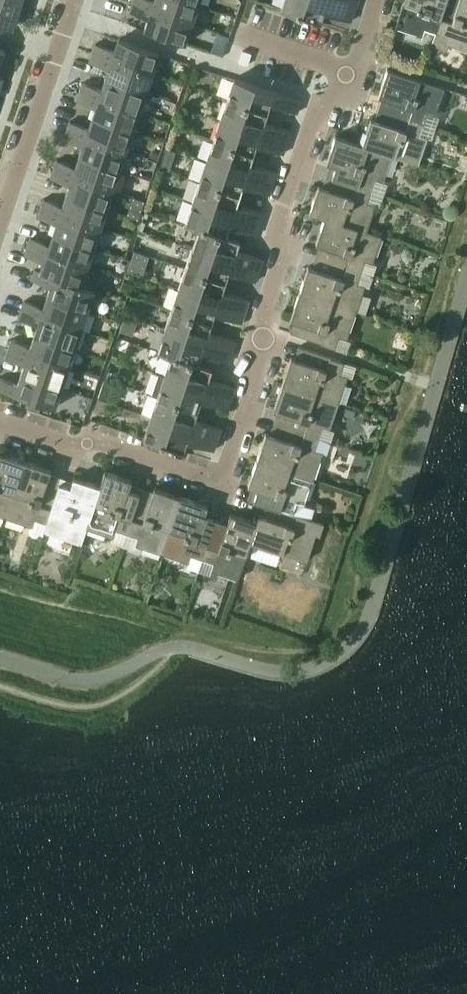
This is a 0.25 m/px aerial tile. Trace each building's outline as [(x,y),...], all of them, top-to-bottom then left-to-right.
[(4,29),(6,24),(13,27),(21,3),(12,0),(0,0),(0,32),(4,29)] [(132,2),(192,23),(199,3),(189,0),(133,0),(132,2)] [(327,0),(284,0),(281,8),(321,22),(325,12),(351,21),(355,9),(327,0)] [(355,9),(358,0),(327,0),(355,9)] [(436,31),(447,0),(404,0),(395,26),(422,35),(425,27),(436,31)] [(436,31),(437,32),(434,43),(445,51),(450,44),(466,50),(466,0),(447,0),(436,31)] [(192,23),(132,2),(129,11),(148,18),(144,29),(185,43),(192,23)] [(96,43),(93,52),(153,72),(160,52),(119,38),(115,50),(96,43)] [(109,67),(105,78),(146,92),(153,72),(93,52),(90,61),(109,67)] [(388,98),(384,110),(424,123),(428,112),(435,114),(445,87),(388,68),(379,95),(388,98)] [(234,77),(227,99),(268,112),(271,103),(297,112),(301,100),(234,77)] [(83,82),(80,91),(140,111),(146,92),(105,78),(102,88),(83,82)] [(96,106),(92,116),(133,130),(140,111),(80,91),(77,100),(96,106)] [(227,99),(220,119),(287,142),(291,130),(264,121),(268,112),(227,99)] [(371,118),(362,144),(392,154),(392,155),(419,164),(428,137),(420,134),(424,123),(384,110),(380,121),(371,118)] [(70,120),(67,129),(127,150),(133,130),(92,116),(89,127),(70,120)] [(220,119),(214,139),(254,153),(257,144),(283,153),(287,142),(220,119)] [(83,145),(79,155),(120,169),(127,150),(67,129),(64,138),(83,145)] [(336,165),(332,176),(372,190),(376,179),(383,181),(392,155),(392,154),(362,144),(336,135),(326,162),(336,165)] [(214,139),(207,160),(273,183),(277,171),(251,162),(254,153),(214,139)] [(57,159),(54,168),(114,188),(120,169),(79,155),(76,165),(57,159)] [(165,156),(162,166),(169,168),(172,159),(165,156)] [(197,157),(190,177),(200,181),(240,194),(243,185),(270,194),(273,183),(207,160),(197,157)] [(70,183),(66,194),(107,208),(114,188),(54,168),(51,177),(70,183)] [(310,212),(325,217),(325,216),(367,230),(376,204),(368,201),(372,190),(332,176),(328,188),(319,185),(310,212)] [(200,181),(193,201),(260,223),(263,212),(237,203),(240,194),(200,181)] [(44,198),(41,207),(101,227),(107,208),(66,194),(63,204),(44,198)] [(186,222),(199,227),(199,226),(226,235),(226,234),(229,226),(256,235),(260,223),(193,201),(186,222)] [(57,222),(53,232),(94,246),(101,227),(41,207),(38,216),(57,222)] [(326,246),(322,257),(362,271),(365,259),(373,262),(382,235),(367,230),(325,216),(325,217),(316,243),(326,246)] [(199,227),(193,247),(259,269),(263,258),(237,249),(240,239),(226,234),(226,235),(199,226),(199,227)] [(31,236),(28,245),(87,266),(94,246),(53,232),(50,243),(31,236)] [(44,261),(40,271),(81,285),(81,284),(87,266),(28,245),(25,254),(44,261)] [(193,247),(186,267),(226,281),(229,272),(256,281),(259,269),(193,247)] [(309,265),(300,292),(356,311),(365,285),(358,282),(362,271),(322,257),(318,269),(309,265)] [(186,267),(179,288),(246,310),(249,299),(223,290),(226,281),(186,267)] [(51,285),(47,296),(88,309),(95,289),(81,284),(81,285),(40,271),(35,269),(32,279),(51,285)] [(179,288),(172,308),(212,322),(215,313),(242,322),(246,310),(179,288)] [(356,311),(300,292),(291,319),(300,322),(296,334),(336,347),(340,335),(347,338),(356,311)] [(25,300),(22,309),(81,329),(88,309),(47,296),(44,306),(25,300)] [(172,308),(165,329),(232,351),(236,340),(209,331),(212,322),(172,308)] [(38,324),(34,334),(75,348),(81,329),(22,309),(19,318),(38,324)] [(158,350),(172,355),(172,354),(198,363),(198,362),(201,354),(228,363),(232,351),(165,329),(158,350)] [(12,338),(9,347),(68,367),(75,348),(34,334),(31,345),(12,338)] [(25,363),(21,373),(62,387),(68,367),(9,347),(6,356),(25,363)] [(291,356),(283,383),(339,402),(348,375),(341,372),(345,361),(305,347),(301,359),(291,356)] [(172,355),(165,375),(232,397),(235,386),(209,377),(212,367),(198,362),(198,363),(172,354),(172,355)] [(21,373),(18,383),(0,377),(0,388),(55,407),(62,387),(21,373)] [(152,393),(158,395),(198,409),(201,400),(228,408),(232,397),(165,375),(159,373),(152,393)] [(106,377),(100,395),(111,399),(117,381),(106,377)] [(283,412),(279,424),(319,437),(323,426),(331,428),(339,402),(283,383),(274,409),(283,412)] [(158,395),(151,416),(218,438),(222,427),(195,418),(198,409),(158,395)] [(218,438),(151,416),(144,437),(184,451),(187,441),(214,449),(218,438)] [(266,432),(257,458),(314,477),(323,451),(315,448),(319,437),(279,424),(276,435),(266,432)] [(6,517),(25,460),(0,452),(0,515),(6,517)] [(254,500),(272,506),(273,506),(294,513),(294,512),(297,502),(305,504),(314,477),(257,458),(248,485),(258,488),(254,500)] [(35,518),(46,522),(59,482),(48,478),(51,469),(25,460),(6,517),(32,526),(35,518)] [(116,529),(127,532),(140,493),(129,489),(132,479),(105,470),(100,485),(86,527),(87,527),(113,536),(116,529)] [(82,543),(87,527),(86,527),(100,485),(74,477),(71,486),(59,482),(46,522),(43,530),(82,543)] [(135,544),(162,553),(181,496),(155,487),(151,496),(140,493),(127,532),(138,536),(135,544)] [(191,554),(203,558),(216,518),(205,514),(208,505),(181,496),(162,553),(189,562),(191,554)] [(259,514),(257,521),(251,541),(307,560),(316,533),(320,534),(324,522),(294,512),(294,513),(273,506),(272,506),(269,517),(259,514)] [(216,518),(203,558),(214,562),(211,569),(238,579),(251,541),(257,521),(230,512),(227,522),(216,518)] [(177,601),(174,609),(182,611),(185,604),(177,601)]
